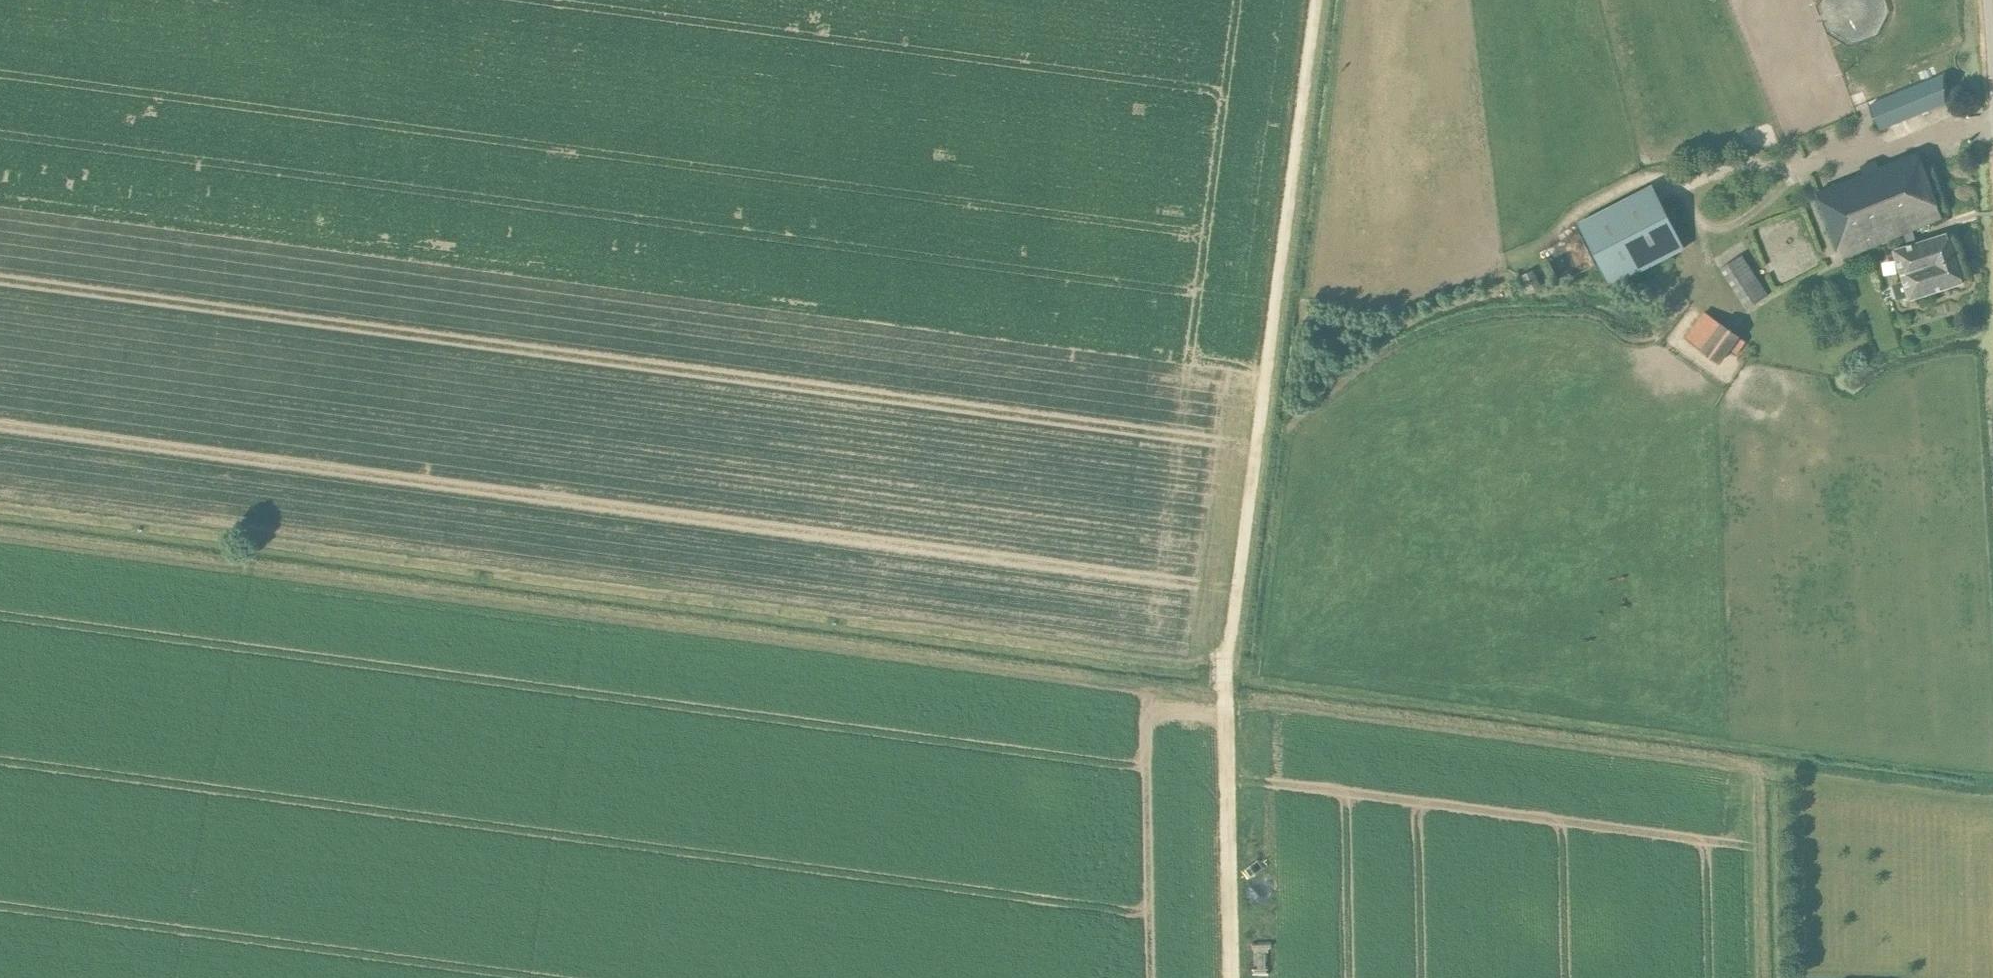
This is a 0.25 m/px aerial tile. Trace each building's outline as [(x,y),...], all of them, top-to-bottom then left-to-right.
[(1943,76),(1894,95),(1903,119),(1943,103),(1945,103),(1943,76)] [(1842,257),(1906,233),(1908,245),(1893,250),(1902,281),(1892,284),(1897,300),(1908,298),(1908,300),(1961,283),(1946,233),(1915,243),(1913,230),(1942,219),(1917,152),(1879,167),(1877,160),(1860,167),(1862,173),(1817,191),(1842,257)] [(1652,184),(1580,222),(1612,284),(1685,247),(1652,184)] [(1770,295),(1743,255),(1720,269),(1747,309),(1770,295)] [(1686,338),(1704,352),(1721,364),(1731,351),(1737,356),(1746,341),(1739,336),(1722,323),(1705,311),(1686,338)]
